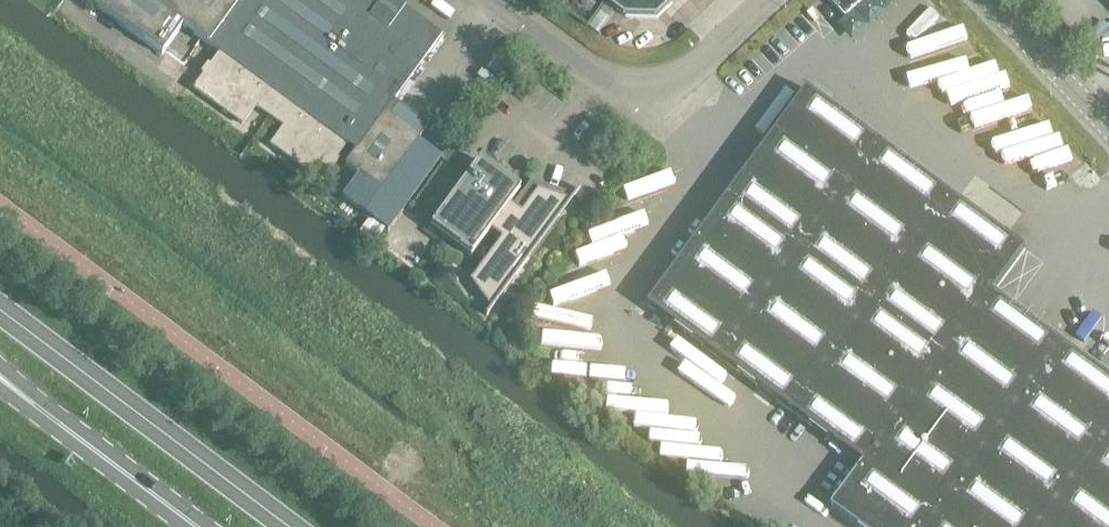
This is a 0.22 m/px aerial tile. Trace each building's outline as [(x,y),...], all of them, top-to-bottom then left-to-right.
[(346,146),(355,152),(345,166),(359,177),(343,199),(388,232),(441,159),(418,142),(421,138),(387,113),(441,38),(389,0),(87,0),(87,1),(150,47),(142,57),(175,81),(182,70),(162,55),(182,27),(219,53),(210,66),(207,65),(201,73),(203,75),(192,90),(243,126),(256,109),(282,128),(269,146),(320,183),(330,169),(333,170),(339,161),(337,159),(346,146)] [(626,17),(658,17),(676,0),(603,0),(626,17)] [(842,22),(866,1),(865,0),(822,0),(842,22)] [(1063,344),(994,293),(1026,250),(809,90),(649,307),(864,465),(831,509),(856,526),(1108,526),(1108,378),(1063,344)] [(634,170),(640,161),(632,156),(627,165),(634,170)] [(510,204),(520,191),(479,161),(430,227),(471,257),(491,231),(502,239),(470,282),(491,311),(571,202),(538,190),(521,213),(510,204)]
